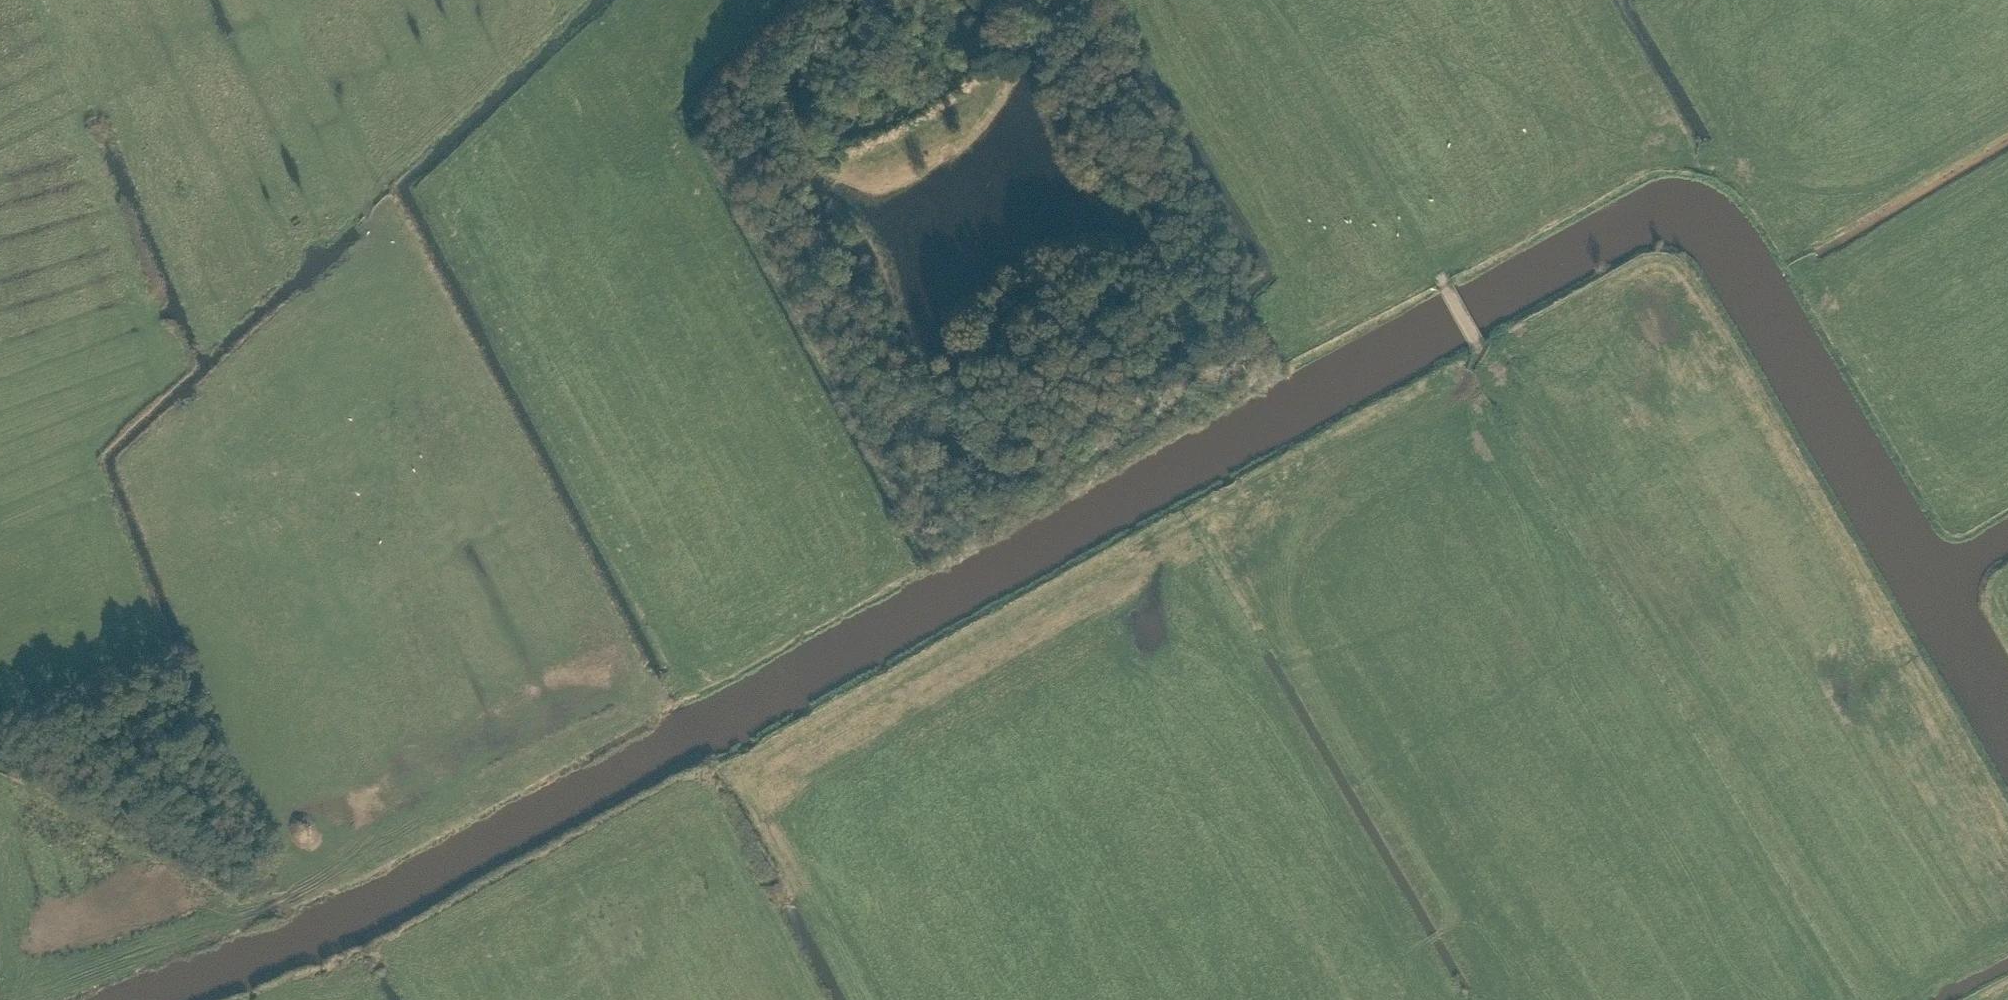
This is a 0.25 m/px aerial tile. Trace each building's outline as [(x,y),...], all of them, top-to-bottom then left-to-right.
[(859,2),(867,12),(880,2),(879,0),(861,0),(859,2)]
